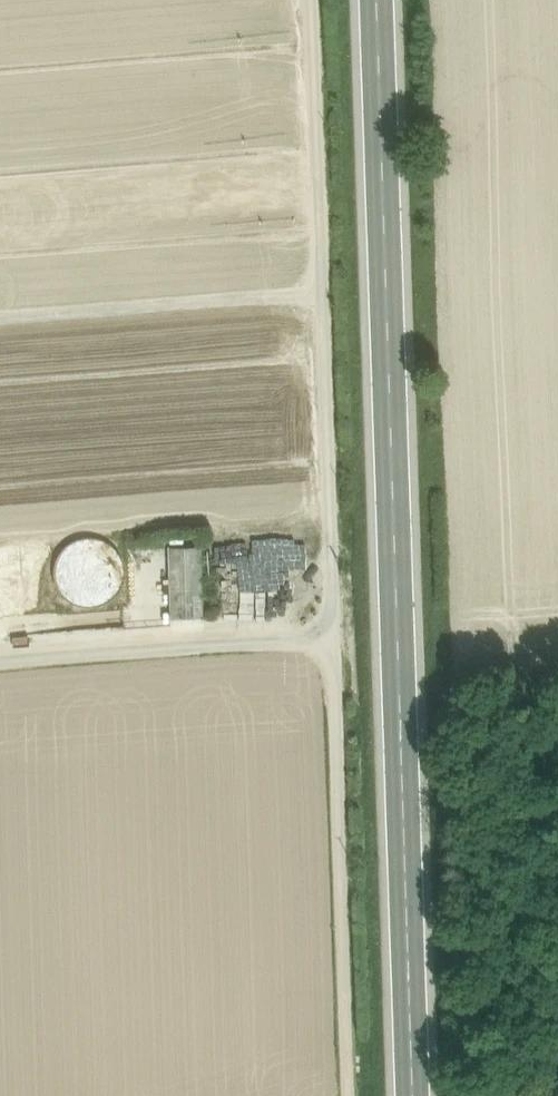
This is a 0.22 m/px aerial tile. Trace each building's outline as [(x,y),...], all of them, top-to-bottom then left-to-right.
[(165,616),(198,617),(199,545),(166,545),(165,616)] [(156,559),(125,558),(125,623),(147,623),(147,607),(155,607),(156,559)]
